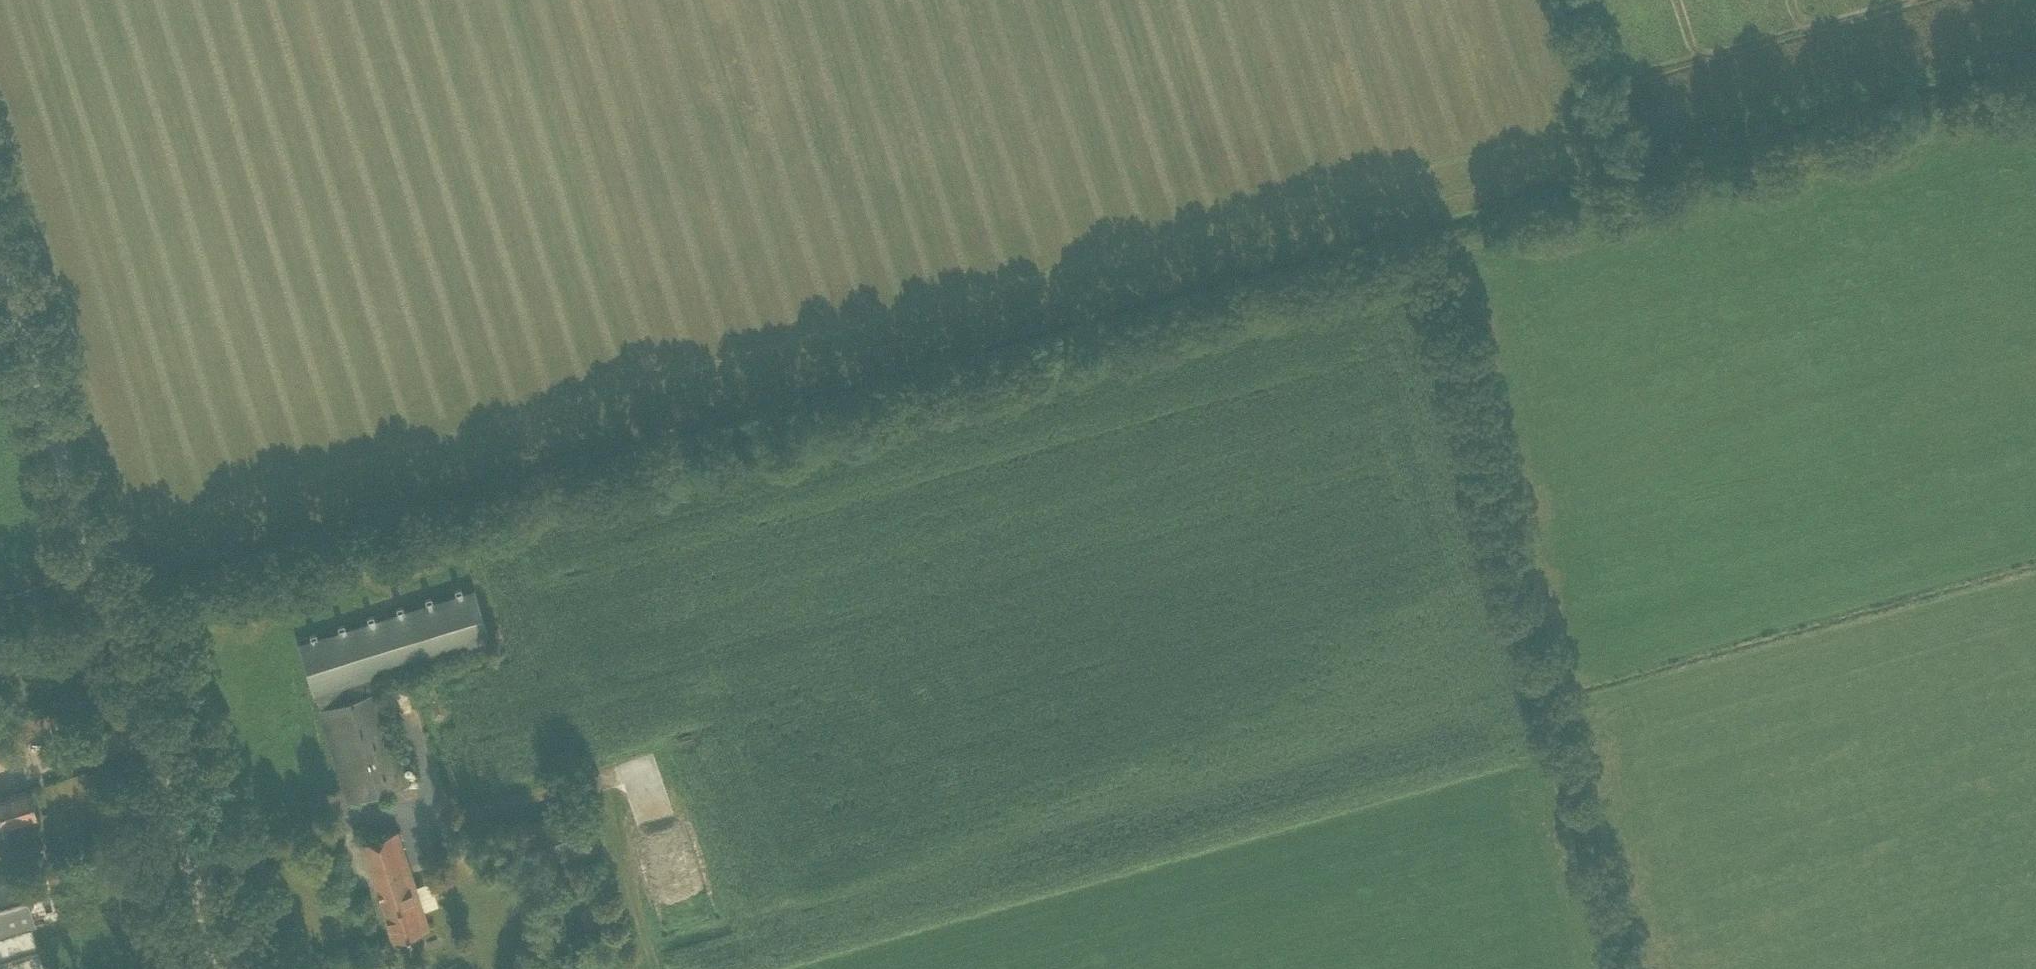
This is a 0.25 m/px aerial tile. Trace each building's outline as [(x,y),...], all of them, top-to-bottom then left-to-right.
[(373,677),(490,639),(473,587),(317,637),(298,643),(313,694),(314,694),(319,708),(349,802),(407,784),(373,677)] [(0,732),(0,741),(9,745),(15,733),(2,727),(0,732)] [(0,826),(37,815),(29,789),(0,798),(0,825),(0,826)] [(428,928),(397,830),(361,841),(393,939),(428,928)] [(16,868),(0,873),(0,937),(34,926),(16,868)]
